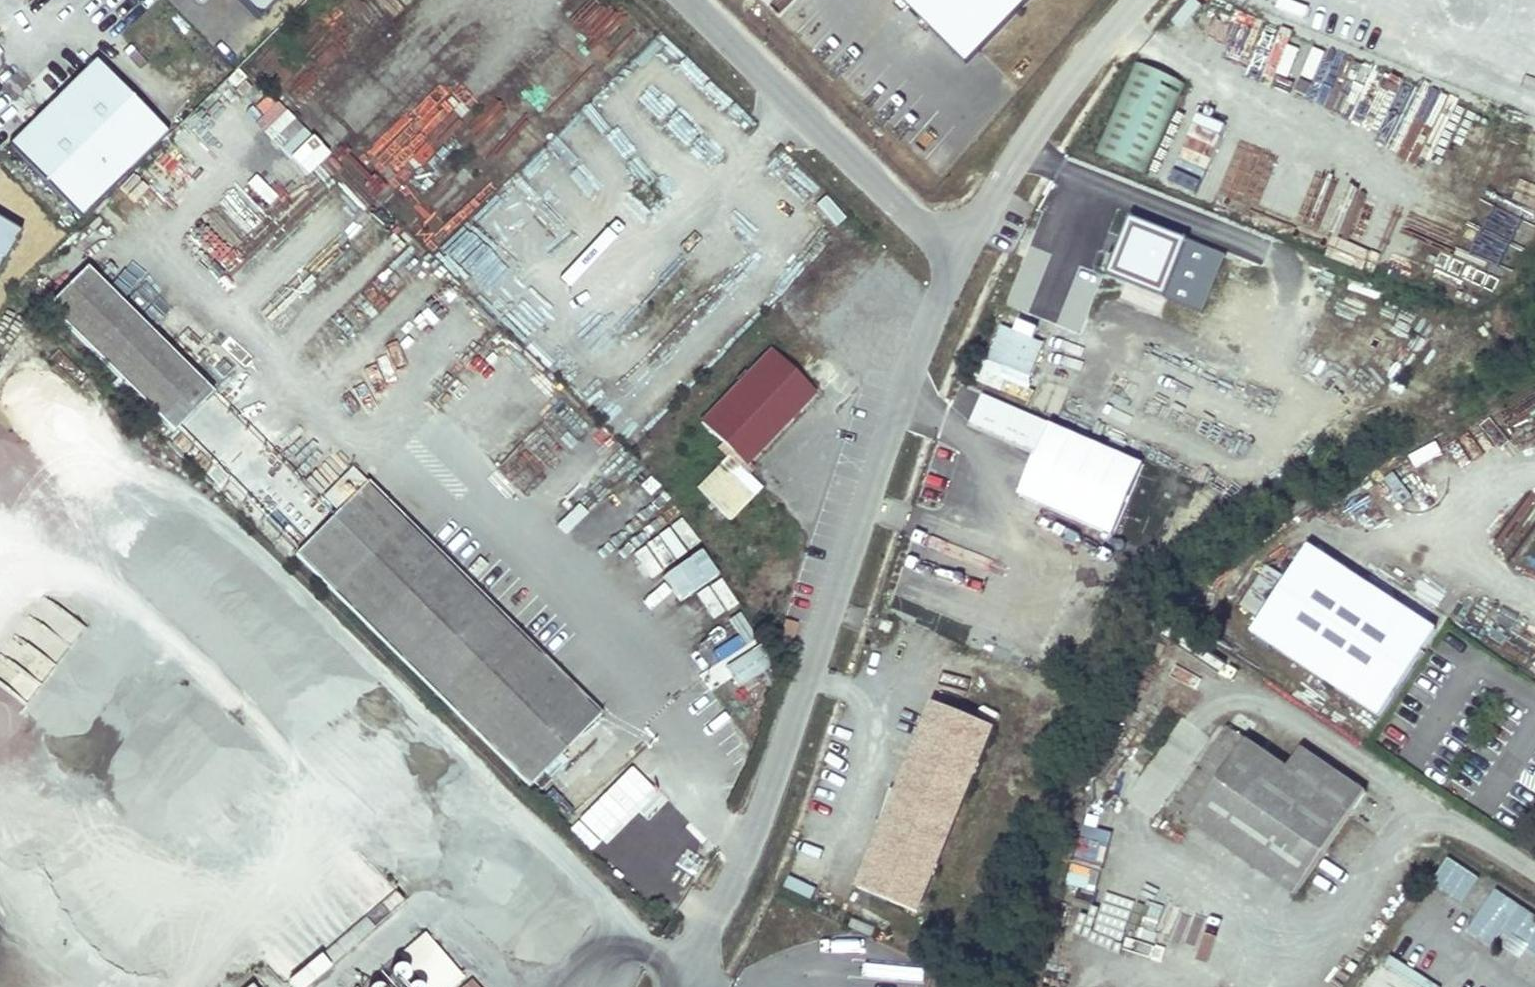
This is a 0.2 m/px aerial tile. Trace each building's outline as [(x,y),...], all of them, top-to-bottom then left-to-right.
[(244,10),(255,0),(234,0),(244,10)] [(968,69),(1034,0),(898,0),(968,69)] [(1356,73),(1229,24),(1212,65),(1337,112),(1518,152),(1528,111),(1356,73)] [(94,62),(9,144),(78,218),(164,133),(94,62)] [(1097,161),(1147,177),(1178,81),(1128,65),(1097,161)] [(833,226),(842,217),(812,188),(803,198),(833,226)] [(1402,203),(1391,199),(1376,240),(1388,245),(1402,203)] [(0,225),(0,261),(15,234),(0,225)] [(109,386),(128,404),(136,397),(170,432),(209,393),(83,271),(45,310),(115,379),(109,386)] [(768,350),(698,423),(742,466),(813,393),(768,350)] [(360,481),(308,429),(284,454),(336,506),(360,481)] [(728,458),(720,467),(753,497),(760,489),(728,458)] [(728,523),(753,497),(720,467),(696,491),(728,523)] [(1387,510),(1412,494),(1396,469),(1371,485),(1387,510)] [(602,713),(369,483),(296,557),(529,787),(535,781),(542,788),(556,774),(549,767),(602,713)] [(1315,550),(1275,610),(1397,699),(1441,635),(1315,550)] [(1258,636),(1383,720),(1397,699),(1275,610),(1258,636)] [(738,682),(766,665),(755,648),(728,665),(738,682)] [(925,692),(856,889),(923,913),(992,716),(925,692)] [(1159,821),(1214,732),(1181,712),(1126,801),(1159,821)] [(1168,811),(1293,896),(1364,793),(1301,750),(1286,770),(1225,729),(1168,811)] [(685,836),(665,871),(646,860),(629,888),(652,901),(664,880),(685,892),(710,851),(685,836)] [(1451,861),(1434,887),(1465,907),(1482,881),(1451,861)] [(1471,935),(1495,951),(1506,935),(1534,954),(1534,916),(1499,892),(1471,935)] [(285,976),(293,986),(298,986),(329,963),(319,949),(285,976)] [(415,972),(429,986),(449,986),(461,977),(437,952),(415,972)]
